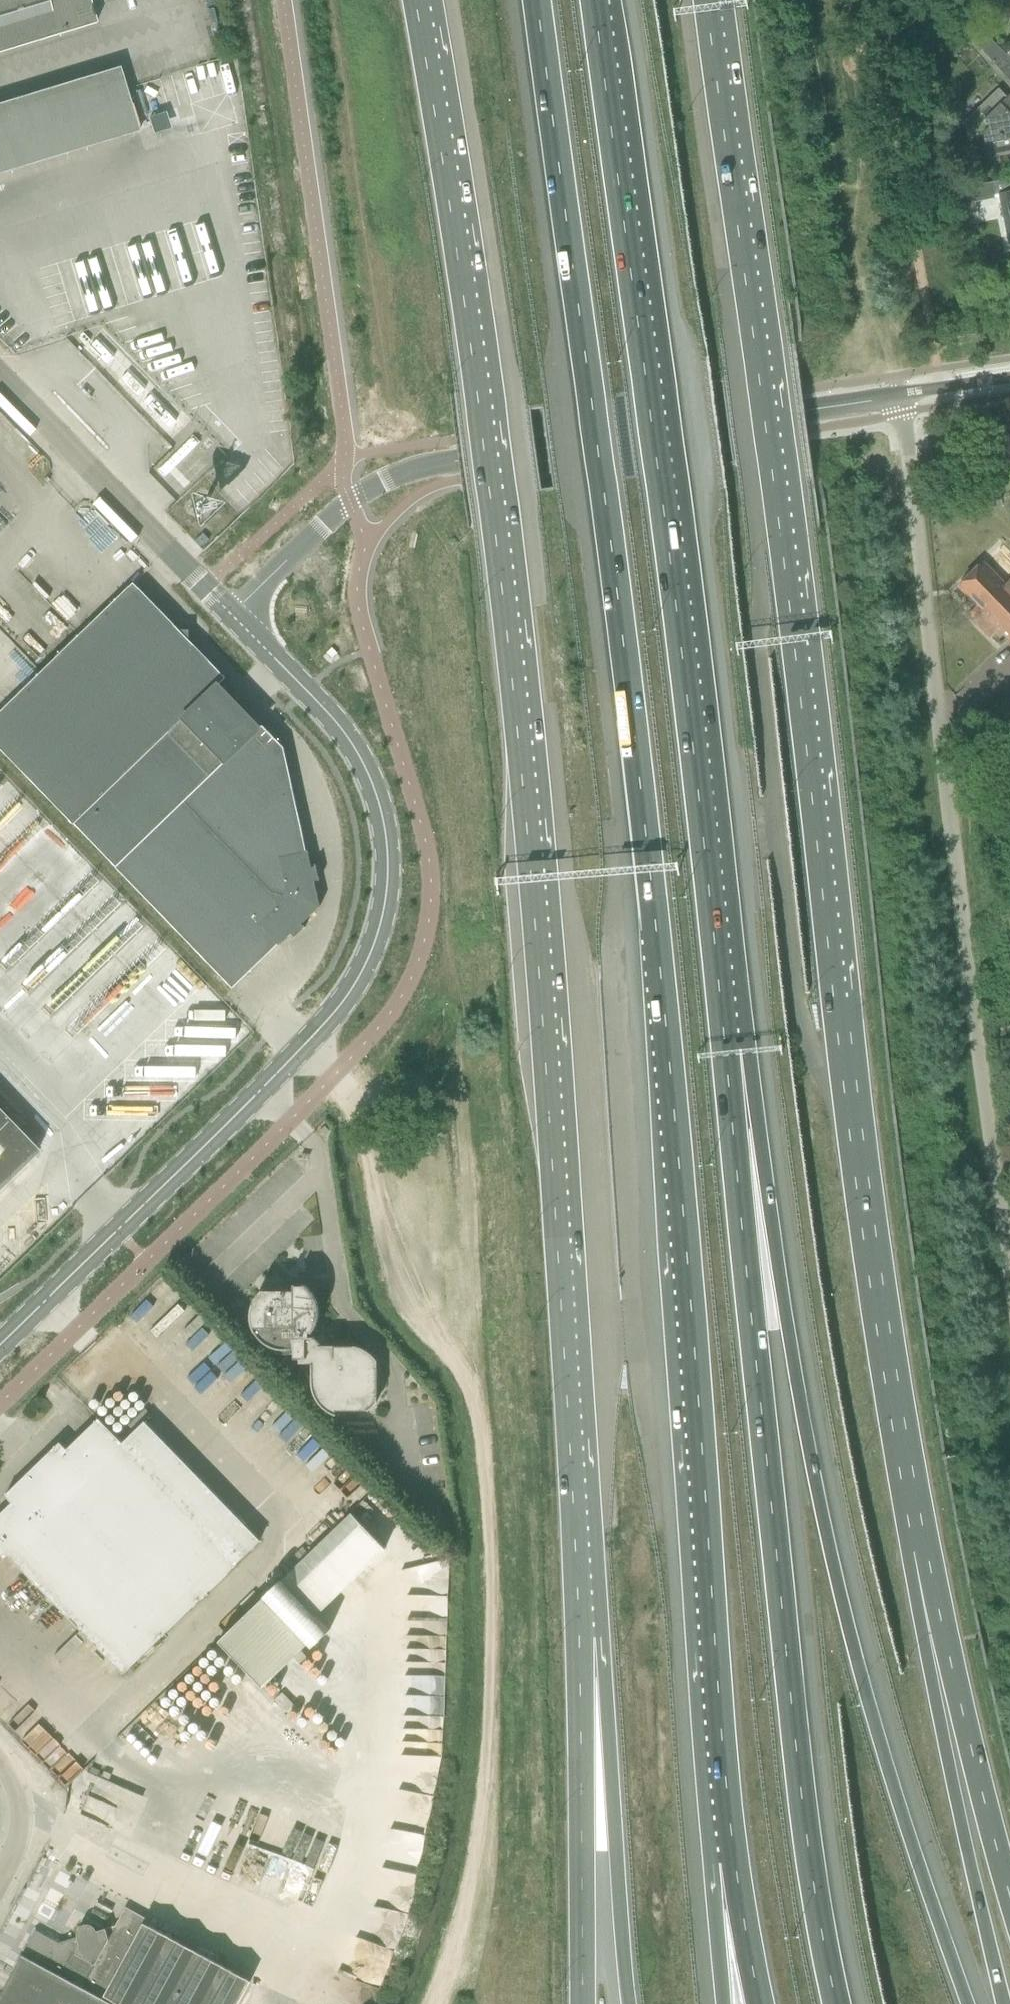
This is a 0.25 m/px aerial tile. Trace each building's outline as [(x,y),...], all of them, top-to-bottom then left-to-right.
[(96,24),(90,5),(89,0),(0,0),(0,53),(96,24)] [(961,4),(974,18),(983,9),(974,0),(965,0),(961,4)] [(983,30),(972,41),(982,51),(993,41),(983,30)] [(974,48),(1009,83),(1009,64),(983,38),(974,48)] [(137,131),(116,65),(0,101),(0,174),(137,131)] [(962,125),(977,140),(983,135),(987,157),(1002,154),(1009,153),(1009,94),(1006,97),(998,89),(962,125)] [(994,182),(996,195),(994,196),(995,199),(1001,198),(1004,216),(1009,243),(1009,244),(1009,245),(1009,179),(994,182)] [(994,182),(959,189),(965,216),(967,215),(976,213),(974,203),(995,199),(994,196),(996,195),(994,182)] [(138,283),(165,275),(160,260),(171,256),(164,234),(149,239),(148,238),(122,247),(129,269),(133,268),(138,283)] [(97,340),(90,346),(107,364),(114,357),(97,340)] [(129,372),(122,379),(138,396),(145,389),(129,372)] [(176,421),(151,395),(144,402),(169,427),(176,421)] [(1009,580),(1004,585),(983,563),(958,587),(977,606),(968,615),(991,637),(999,630),(1009,641),(1009,581),(1009,580)] [(74,825),(74,824),(116,868),(115,868),(233,989),(278,945),(279,946),(290,936),(293,939),(305,928),(302,924),(320,907),(315,882),(319,881),(316,865),(311,866),(308,851),(306,851),(284,748),(262,726),(260,729),(244,713),(248,710),(237,698),(233,702),(218,686),(225,678),(189,641),(189,631),(179,631),(133,584),(0,713),(0,749),(74,825)] [(10,783),(0,772),(0,792),(10,783)] [(36,1151),(0,1113),(0,1186),(36,1151)] [(324,1135),(329,1131),(325,1126),(320,1130),(324,1135)] [(310,1291),(306,1287),(304,1286),(294,1287),(294,1291),(263,1291),(262,1291),(258,1295),(255,1299),(252,1305),(251,1310),(250,1316),(251,1322),(252,1328),(255,1333),(258,1338),(262,1342),(265,1344),(269,1346),(274,1348),(279,1350),(293,1350),(293,1359),(298,1359),(299,1365),(312,1364),(312,1389),(314,1393),(317,1399),(320,1404),(324,1408),(329,1412),(335,1414),(335,1411),(368,1411),(374,1405),(376,1406),(379,1402),(381,1396),(382,1391),(383,1385),(382,1379),(380,1374),(378,1368),(376,1367),(375,1363),(373,1359),(371,1355),(367,1352),(363,1349),(359,1348),(355,1348),(322,1347),(314,1339),(311,1339),(312,1334),(314,1330),(316,1325),(318,1319),(318,1313),(318,1307),(316,1302),(314,1296),(310,1291)] [(226,1356),(233,1372),(244,1367),(238,1351),(226,1356)] [(312,1430),(263,1383),(247,1399),(296,1446),(312,1430)] [(112,1433),(98,1419),(67,1450),(60,1443),(5,1496),(12,1503),(0,1514),(0,1555),(4,1559),(8,1556),(123,1674),(260,1541),(145,1422),(122,1444),(112,1433)] [(315,1616),(384,1549),(350,1514),(281,1580),(263,1597),(264,1598),(218,1641),(262,1687),(307,1644),(311,1648),(329,1630),(315,1616)] [(404,1754),(442,1754),(444,1663),(409,1662),(409,1674),(427,1674),(426,1695),(420,1695),(419,1712),(417,1712),(417,1725),(405,1725),(404,1754)] [(139,1915),(125,1907),(115,1926),(96,1931),(95,1928),(92,1925),(88,1924),(84,1924),(80,1926),(78,1929),(76,1933),(77,1937),(68,1941),(68,1940),(58,1943),(35,1930),(24,1952),(22,1955),(102,1999),(103,1997),(117,2003),(238,2003),(250,1981),(141,1923),(139,1915)] [(102,1999),(22,1955),(0,1996),(0,2003),(109,2003),(102,2000),(102,1999)]
